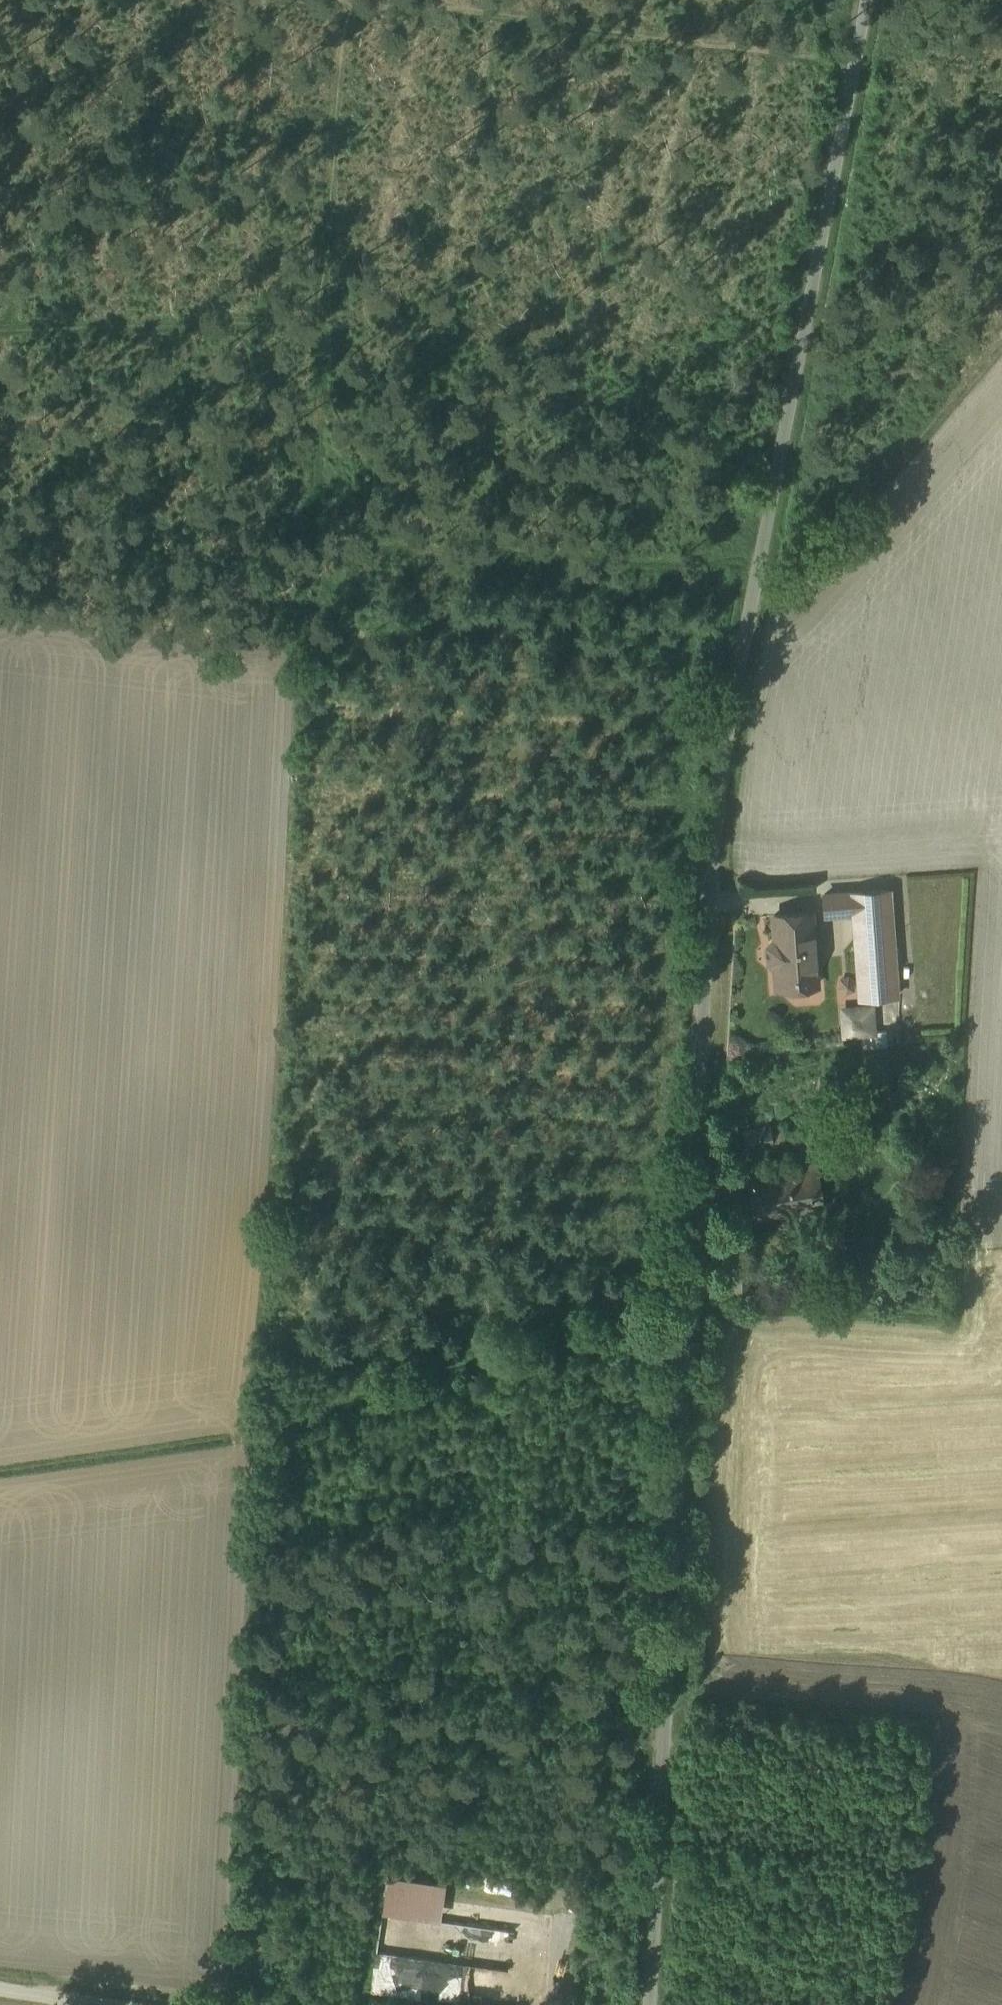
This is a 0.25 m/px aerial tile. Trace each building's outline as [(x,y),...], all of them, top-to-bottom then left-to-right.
[(902,893),(834,897),(835,921),(858,920),(863,1001),(908,999),(902,893)] [(817,923),(775,926),(780,998),(822,995),(817,923)] [(831,1173),(758,1182),(763,1218),(836,1208),(831,1173)] [(445,1882),(386,1874),(381,1910),(440,1919),(445,1882)]
